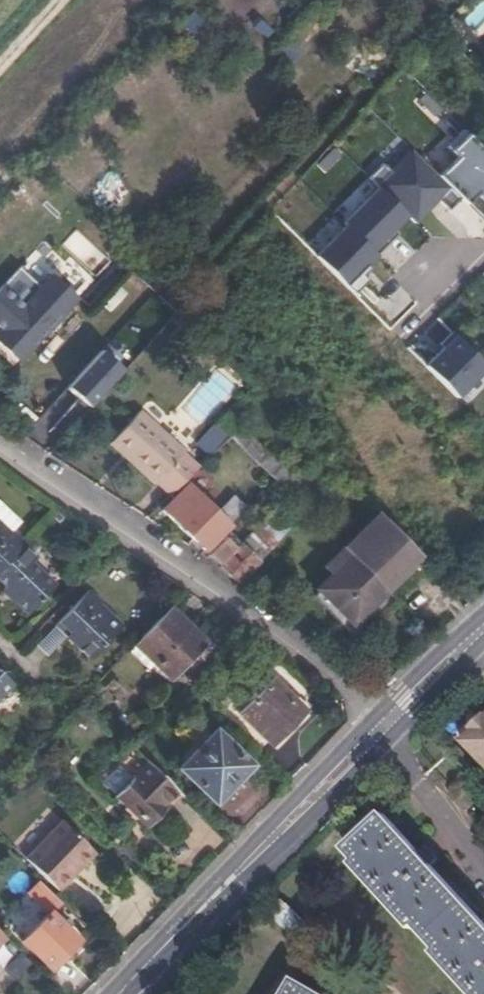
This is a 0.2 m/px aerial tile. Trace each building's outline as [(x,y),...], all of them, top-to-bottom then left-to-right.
[(419,0),(413,0),(403,11),(414,22),(426,7),(419,0)] [(463,130),(447,146),(461,159),(442,178),(451,187),(468,203),(476,195),(483,203),(483,151),(463,130)] [(442,178),(413,151),(380,183),(410,213),(417,220),(451,187),(442,178)] [(410,213),(380,183),(313,251),(343,281),(410,213)] [(397,233),(376,253),(394,271),(414,251),(397,233)] [(78,262),(49,236),(31,256),(49,272),(57,263),(68,273),(78,262)] [(51,276),(0,332),(0,343),(19,360),(75,298),(51,276)] [(453,334),(425,363),(458,396),(483,370),(483,365),(453,334)] [(113,336),(67,387),(90,407),(136,356),(113,336)] [(184,452),(139,411),(110,443),(155,483),(157,481),(171,494),(198,468),(182,453),(184,452)] [(300,483),(229,415),(220,425),(231,436),(275,479),(276,480),(288,491),(290,493),(300,483)] [(211,422),(195,445),(211,456),(228,433),(211,422)] [(209,555),(221,566),(272,509),(288,491),(276,480),(248,510),(251,512),(209,555)] [(231,526),(188,484),(163,509),(206,552),(231,526)] [(234,520),(246,508),(233,496),(221,507),(234,520)] [(21,523),(0,502),(0,523),(11,533),(13,531),(21,523)] [(220,566),(239,584),(291,527),(272,509),(221,566),(220,566)] [(384,590),(420,555),(378,513),(343,549),(384,590)] [(1,568),(22,547),(25,543),(13,531),(11,533),(0,523),(0,567),(1,568)] [(56,584),(33,562),(35,560),(22,547),(1,568),(0,569),(0,580),(7,587),(4,590),(29,613),(56,584)] [(351,624),(384,590),(343,549),(324,568),(332,576),(317,591),(318,593),(313,598),(331,615),(336,610),(351,624)] [(67,636),(91,659),(123,625),(101,604),(102,602),(90,590),(65,615),(77,626),(67,636)] [(207,642),(170,608),(135,644),(172,679),(207,642)] [(65,615),(56,625),(67,636),(77,626),(65,615)] [(13,683),(0,670),(0,698),(13,683)] [(306,710),(272,678),(239,713),(272,745),(306,710)] [(472,729),(483,718),(483,714),(471,727),(472,729)] [(472,729),(461,740),(483,763),(483,718),(472,729)] [(253,765),(217,730),(180,769),(216,803),(253,765)] [(165,805),(179,792),(147,761),(132,777),(123,786),(114,796),(147,827),(167,808),(165,805)] [(101,783),(114,796),(123,786),(132,777),(119,765),(101,783)] [(431,866),(438,860),(425,846),(419,852),(383,814),(348,846),(359,859),(354,864),(413,929),(419,924),(441,947),(435,953),(473,993),(483,993),(483,923),(431,866)] [(63,821),(26,858),(58,890),(95,853),(63,821)] [(50,911),(60,901),(39,881),(30,892),(50,911)] [(283,900),(271,913),(295,936),(307,923),(283,900)] [(261,907),(256,902),(245,914),(250,919),(261,907)] [(52,970),(80,940),(50,911),(22,940),(52,970)] [(296,979),(287,993),(322,993),(296,979)]
